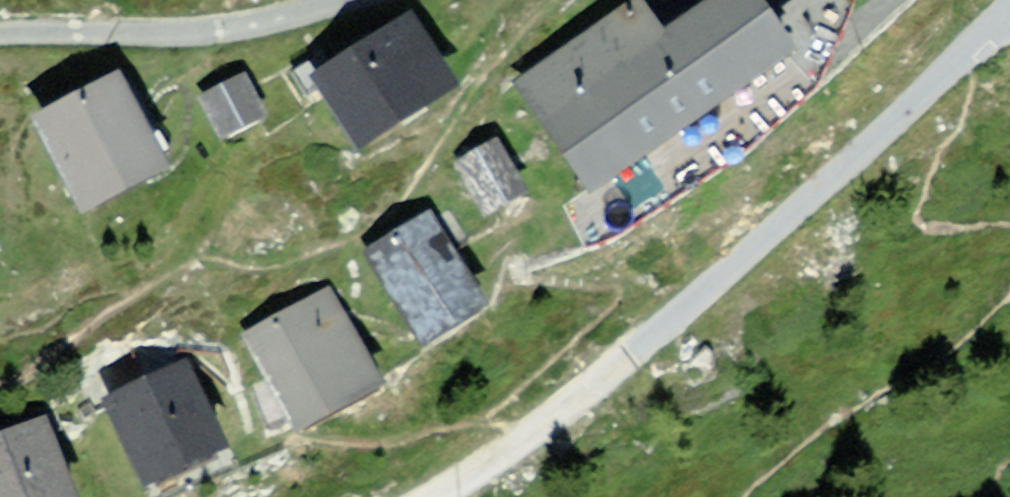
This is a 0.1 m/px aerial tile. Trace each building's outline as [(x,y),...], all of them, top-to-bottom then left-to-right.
[(492,94),(560,198),(761,66),(718,0),(692,0),(642,33),(625,7),(492,94)] [(430,97),(390,26),(288,83),(327,154),(430,97)] [(134,168),(94,79),(7,118),(48,206),(134,168)] [(248,122),(229,85),(192,104),(211,141),(248,122)] [(476,149),(432,169),(453,215),(497,195),(476,149)] [(449,314),(409,224),(352,249),(392,339),(449,314)] [(346,381),(310,308),(224,351),(260,424),(346,381)] [(199,456),(173,386),(92,416),(118,486),(199,456)] [(23,432),(0,437),(0,496),(37,496),(23,432)]
